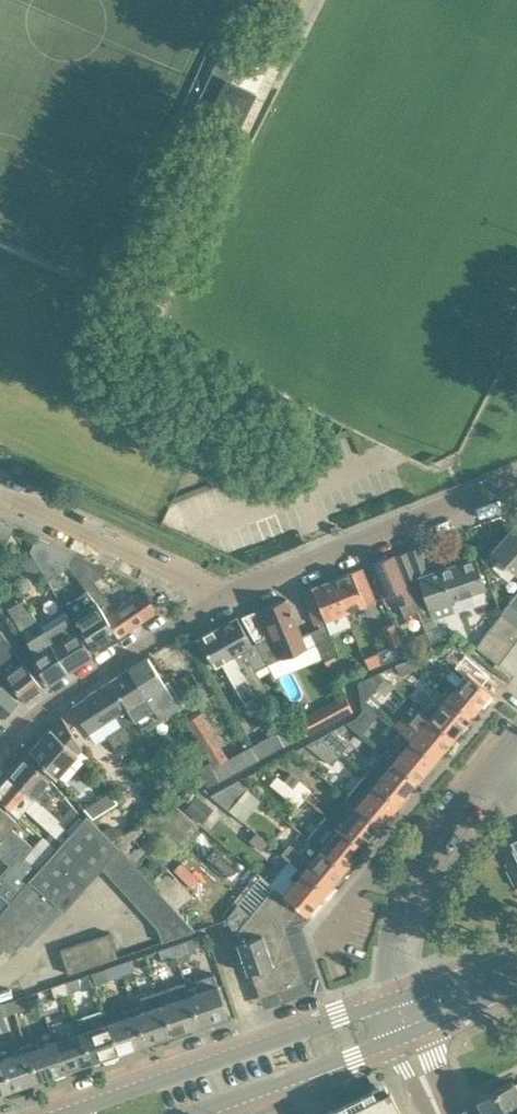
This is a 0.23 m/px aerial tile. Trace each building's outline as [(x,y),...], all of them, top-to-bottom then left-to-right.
[(203,138),(184,178),(185,178),(187,179),(200,185),(208,190),(208,189),(251,100),(255,93),(275,52),(231,31),(188,120),(207,130),(204,136),(203,138)] [(14,527),(15,526),(0,519),(0,543),(5,546),(14,527)] [(514,527),(494,549),(516,570),(516,530),(514,527)] [(68,564),(73,552),(38,535),(31,550),(46,576),(67,562),(68,564)] [(452,600),(488,588),(475,556),(430,575),(418,546),(394,556),(423,622),(426,628),(437,624),(435,618),(455,610),(452,600)] [(118,636),(157,609),(144,589),(116,608),(95,579),(108,568),(73,552),(68,564),(88,589),(87,589),(95,600),(97,603),(118,636)] [(423,622),(394,556),(393,554),(372,562),(386,595),(395,591),(419,647),(432,642),(426,628),(423,622)] [(376,599),(363,566),(331,579),(346,612),(347,612),(366,604),(366,603),(376,599)] [(346,612),(331,579),(303,591),(316,623),(317,623),(319,627),(309,632),(315,643),(316,643),(325,660),(339,653),(330,633),(351,624),(347,612),(346,612)] [(118,636),(97,603),(95,600),(87,589),(67,603),(97,650),(118,636)] [(509,602),(516,608),(516,592),(509,602)] [(50,639),(42,626),(32,610),(25,597),(9,608),(29,641),(31,640),(38,652),(33,654),(50,681),(67,670),(48,640),(50,639)] [(315,643),(309,632),(301,635),(287,597),(241,616),(256,642),(268,663),(269,663),(307,647),(315,643)] [(509,602),(501,614),(516,626),(516,608),(509,602)] [(93,653),(75,624),(66,610),(42,626),(50,639),(48,640),(67,670),(93,653)] [(501,614),(493,624),(515,641),(516,639),(516,626),(501,614)] [(253,643),(237,616),(217,627),(256,700),(259,698),(258,697),(268,691),(256,670),(268,663),(256,642),(253,643)] [(407,652),(395,622),(382,627),(390,646),(378,651),(382,663),(407,652)] [(515,641),(493,624),(485,635),(507,652),(515,641)] [(256,700),(217,627),(199,637),(216,666),(222,662),(246,705),(256,700)] [(30,656),(24,660),(4,634),(0,637),(0,667),(25,700),(47,684),(30,656)] [(507,652),(485,635),(475,647),(498,665),(507,652)] [(427,663),(422,653),(408,659),(412,670),(427,663)] [(184,704),(169,680),(165,682),(148,655),(129,668),(154,709),(159,705),(165,716),(168,714),(184,704)] [(412,670),(408,659),(396,664),(401,674),(412,670)] [(491,691),(483,684),(491,675),(475,662),(455,686),(452,684),(445,693),(471,715),(491,691)] [(154,709),(129,668),(110,680),(142,732),(159,722),(169,716),(168,714),(165,716),(159,705),(154,709)] [(365,700),(384,678),(377,672),(358,680),(361,697),(365,700)] [(142,732),(110,680),(88,694),(88,695),(73,705),(90,732),(119,713),(125,724),(107,736),(115,749),(142,732)] [(0,682),(0,712),(3,715),(18,698),(0,682)] [(471,715),(445,693),(439,700),(431,694),(419,708),(453,737),(471,715)] [(346,694),(326,704),(299,718),(299,720),(298,721),(305,734),(307,733),(307,735),(354,709),(346,694)] [(434,760),(453,737),(419,708),(411,719),(403,713),(395,724),(402,730),(411,738),(410,739),(434,760)] [(356,717),(347,722),(360,733),(369,721),(359,713),(356,717)] [(84,748),(63,715),(31,749),(57,777),(84,748)] [(282,747),(305,734),(298,721),(274,733),(282,747)] [(350,742),(334,729),(318,737),(340,755),(350,742)] [(411,738),(402,730),(394,740),(403,748),(393,760),(417,780),(434,760),(410,739),(411,738)] [(282,747),(274,733),(251,745),(258,759),(282,747)] [(340,755),(318,737),(307,743),(333,764),(340,755)] [(229,757),(212,765),(221,779),(258,759),(251,745),(229,757)] [(400,802),(417,780),(393,760),(383,752),(365,773),(375,781),(375,782),(400,802)] [(51,778),(25,756),(8,775),(42,804),(43,803),(52,793),(44,786),(51,778)] [(221,779),(209,760),(198,766),(208,786),(221,779)] [(292,772),(285,781),(284,783),(304,799),(313,788),(292,772)] [(375,782),(375,781),(365,773),(365,774),(346,796),(381,824),(400,802),(375,782)] [(8,775),(0,784),(0,797),(19,814),(25,807),(62,841),(71,831),(68,828),(69,827),(59,819),(60,818),(43,803),(42,804),(8,775)] [(285,781),(277,775),(271,783),(299,806),(304,799),(284,783),(285,781)] [(238,781),(211,795),(243,821),(261,799),(238,781)] [(93,816),(118,801),(111,790),(84,807),(93,816)] [(381,824),(346,796),(328,818),(363,846),(381,824)] [(210,829),(222,816),(204,799),(192,813),(210,829)] [(0,803),(0,838),(36,870),(56,847),(43,835),(34,845),(12,826),(18,819),(0,803)] [(69,827),(81,814),(73,804),(60,818),(59,819),(69,827)] [(167,864),(200,824),(176,805),(125,833),(124,832),(110,839),(147,880),(175,911),(188,900),(194,894),(167,864)] [(147,880),(110,839),(102,831),(104,830),(88,814),(71,832),(71,831),(62,841),(63,841),(57,848),(56,847),(36,870),(28,880),(55,903),(63,910),(102,867),(157,928),(162,942),(195,930),(175,911),(147,880)] [(363,846),(328,818),(310,840),(345,868),(363,846)] [(124,832),(121,826),(108,825),(104,830),(102,831),(110,839),(124,832)] [(250,839),(261,850),(268,842),(256,832),(250,839)] [(0,838),(0,855),(10,864),(1,874),(0,874),(0,876),(18,892),(28,880),(36,870),(0,838)] [(345,868),(310,840),(301,851),(290,842),(282,852),(299,866),(298,867),(326,890),(345,868)] [(215,843),(207,850),(221,866),(229,860),(215,843)] [(326,890),(298,867),(292,875),(296,877),(283,892),(282,893),(300,908),(307,914),(326,890)] [(0,893),(0,913),(18,892),(0,876),(0,893)] [(55,903),(28,880),(18,892),(0,913),(0,926),(14,937),(6,946),(5,947),(12,953),(55,903)] [(304,980),(287,930),(301,926),(310,916),(307,914),(300,908),(282,893),(283,892),(275,885),(252,913),(238,903),(228,915),(247,972),(251,971),(259,996),(304,980)] [(6,946),(14,937),(0,926),(0,941),(6,946)] [(118,957),(117,956),(109,932),(60,949),(68,974),(118,957)] [(190,951),(186,941),(186,940),(171,945),(174,956),(176,956),(179,964),(191,958),(189,951),(190,951)] [(174,956),(171,945),(159,949),(163,960),(174,956)] [(136,970),(133,959),(133,958),(117,964),(121,975),(136,970)] [(121,975),(117,964),(106,968),(110,979),(121,975)] [(198,1024),(227,1014),(213,974),(197,979),(199,986),(186,990),(187,993),(198,1024)] [(83,988),(79,978),(79,977),(63,982),(67,993),(83,988)] [(67,993),(63,982),(52,986),(56,997),(67,993)] [(198,1024),(187,993),(186,990),(184,983),(156,991),(171,1033),(198,1024)] [(171,1033),(156,991),(142,996),(145,1004),(133,1008),(145,1042),(171,1033)] [(28,1007),(25,996),(10,1001),(13,1012),(28,1007)] [(0,1004),(0,1016),(13,1012),(10,1001),(0,1004)] [(145,1042),(133,1008),(123,1012),(124,1015),(109,1020),(107,1021),(118,1051),(145,1042)] [(107,1021),(109,1020),(104,1009),(77,1018),(80,1025),(78,1026),(90,1061),(118,1051),(107,1021)] [(90,1061),(78,1026),(68,1030),(70,1035),(53,1041),(63,1070),(90,1061)] [(63,1070),(53,1041),(38,1046),(36,1041),(25,1045),(37,1079),(63,1070)] [(25,1045),(13,1049),(14,1054),(0,1059),(0,1061),(9,1087),(8,1088),(3,1089),(4,1091),(8,1089),(37,1079),(25,1045)] [(0,1061),(0,1092),(4,1091),(3,1089),(8,1088),(9,1087),(0,1061)] [(513,1081),(477,1099),(485,1113),(506,1113),(516,1108),(516,1089),(513,1081)] [(388,1089),(338,1113),(401,1113),(388,1089)]
